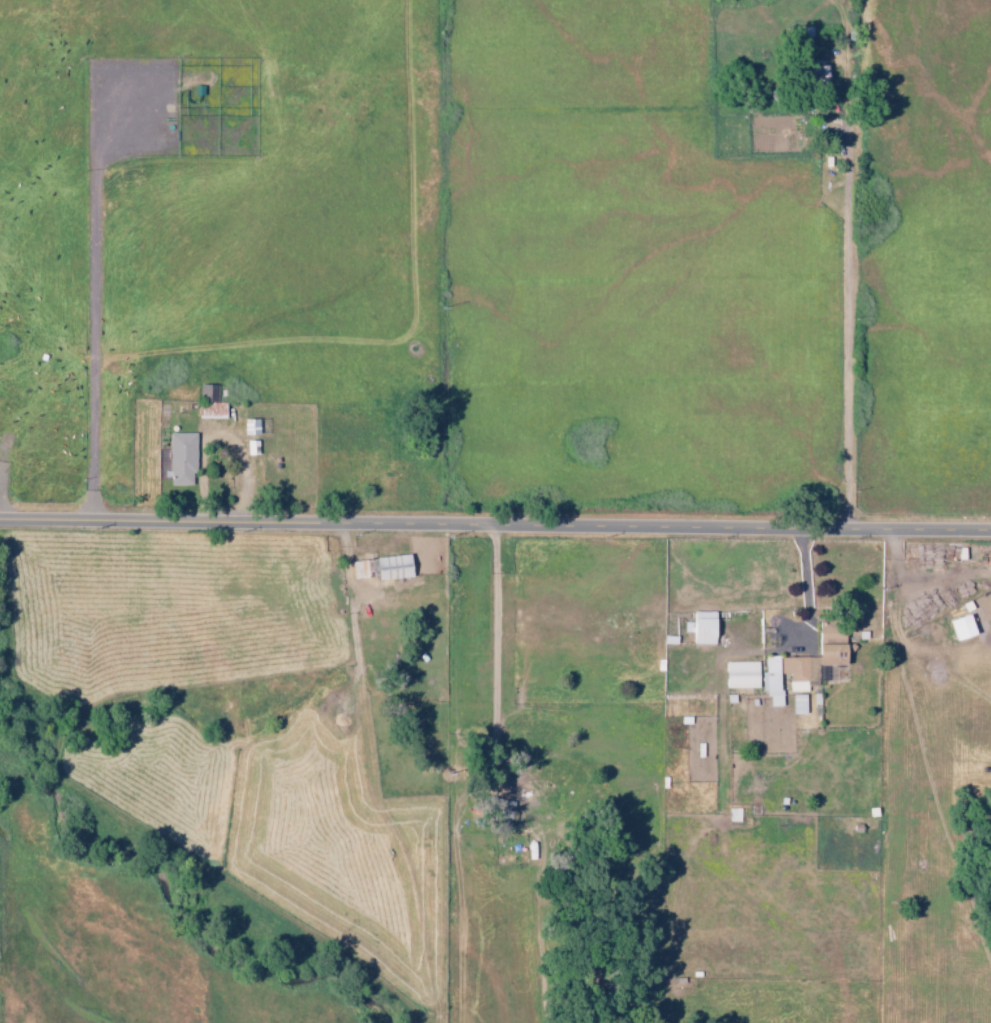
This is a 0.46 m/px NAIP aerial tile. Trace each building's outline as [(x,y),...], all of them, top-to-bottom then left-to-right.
[(825,65),(811,65),(810,86),(824,86),(825,65)] [(212,403),(212,386),(201,385),(201,418),(227,418),(228,403),(212,403)] [(198,434),(171,434),(172,486),(194,486),(194,474),(199,474),(198,434)] [(349,561),(351,579),(364,578),(364,573),(372,572),(373,581),(407,578),(405,555),(349,561)] [(689,645),(713,644),(713,612),(690,612),(690,622),(682,622),(683,633),(689,633),(689,645)] [(842,666),(841,626),(814,626),(815,657),(781,658),(781,675),(788,675),(788,693),(807,692),(807,686),(817,686),(817,666),(842,666)] [(762,657),(763,692),(767,692),(768,707),(780,707),(779,656),(762,657)] [(723,663),(724,689),(758,688),(758,662),(723,663)] [(791,715),(804,715),(805,695),(791,695),(791,715)] [(498,821),(513,821),(514,801),(499,800),(498,821)] [(739,809),(726,809),(726,822),(739,822),(739,809)]
